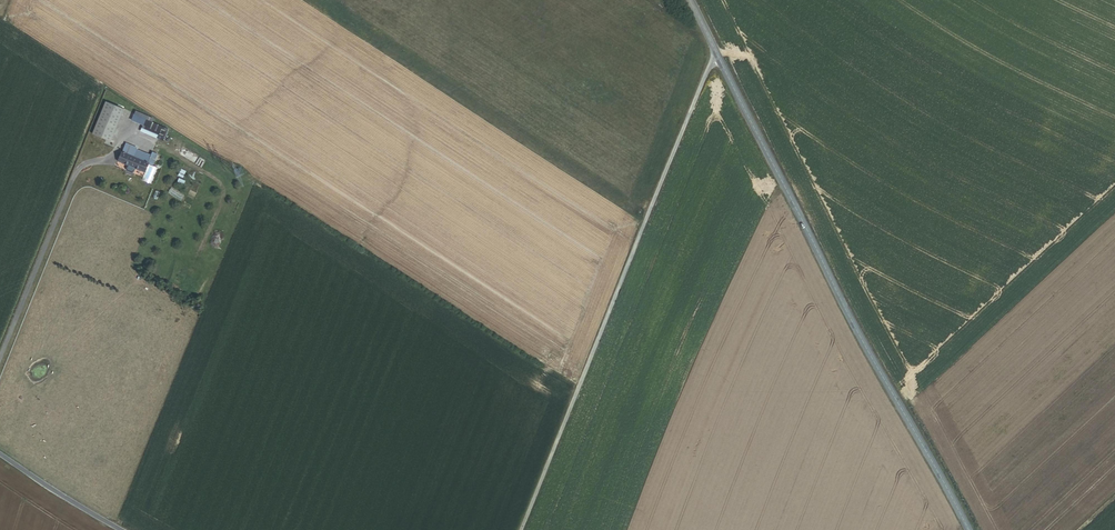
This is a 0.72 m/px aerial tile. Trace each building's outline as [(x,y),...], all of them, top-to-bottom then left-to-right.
[(111,141),(124,109),(106,101),(92,134),(111,141)] [(148,116),(135,111),(131,120),(143,125),(140,131),(163,141),(168,129),(146,120),(148,116)] [(137,148),(126,143),(123,151),(122,151),(118,161),(128,165),(127,168),(127,170),(132,172),(134,171),(135,168),(145,172),(149,163),(153,165),(157,154),(153,152),(151,155),(136,149),(137,148)] [(186,181),(179,178),(177,183),(183,186),(186,181)]
